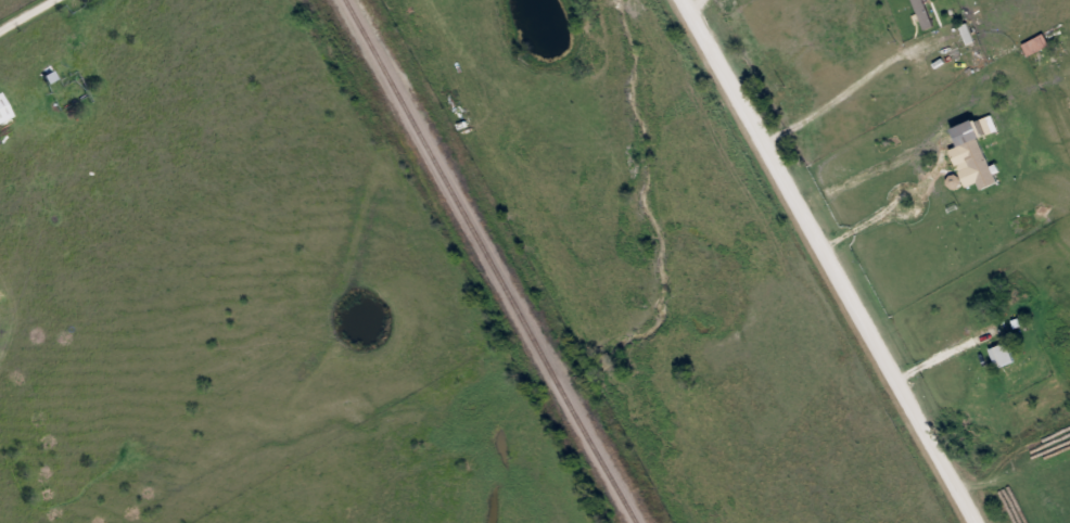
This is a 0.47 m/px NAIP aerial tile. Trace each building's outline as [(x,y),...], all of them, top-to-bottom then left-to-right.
[(923,28),(910,0),(922,0),(933,24),(923,28)] [(979,189),(958,144),(976,137),(995,181),(979,189)]
